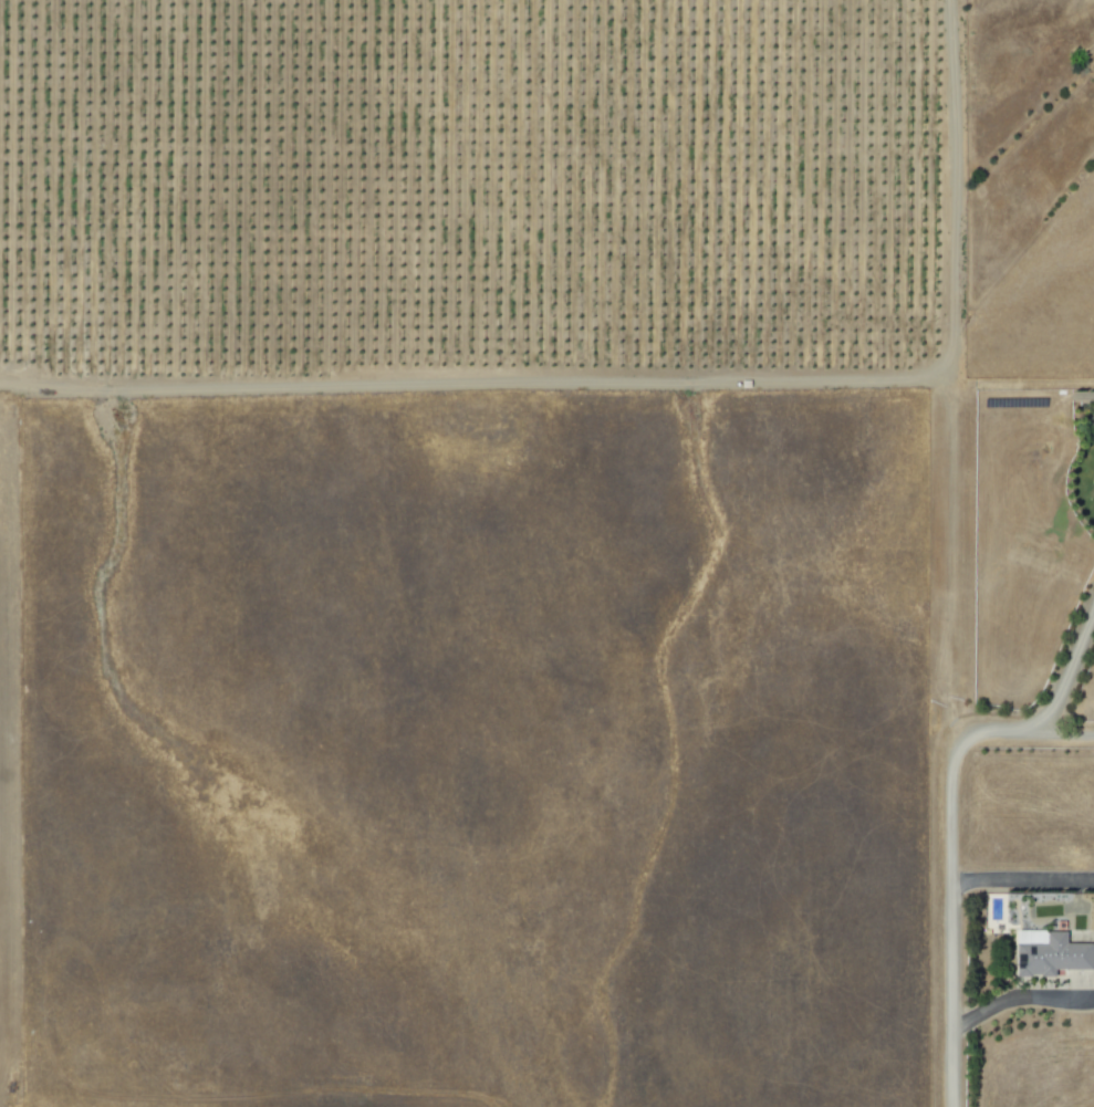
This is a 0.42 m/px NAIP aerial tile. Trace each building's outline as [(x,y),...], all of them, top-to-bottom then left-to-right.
[(1089,944),(1063,944),(1063,932),(1013,932),(1013,977),(1052,977),(1052,969),(1089,969),(1089,944)]
